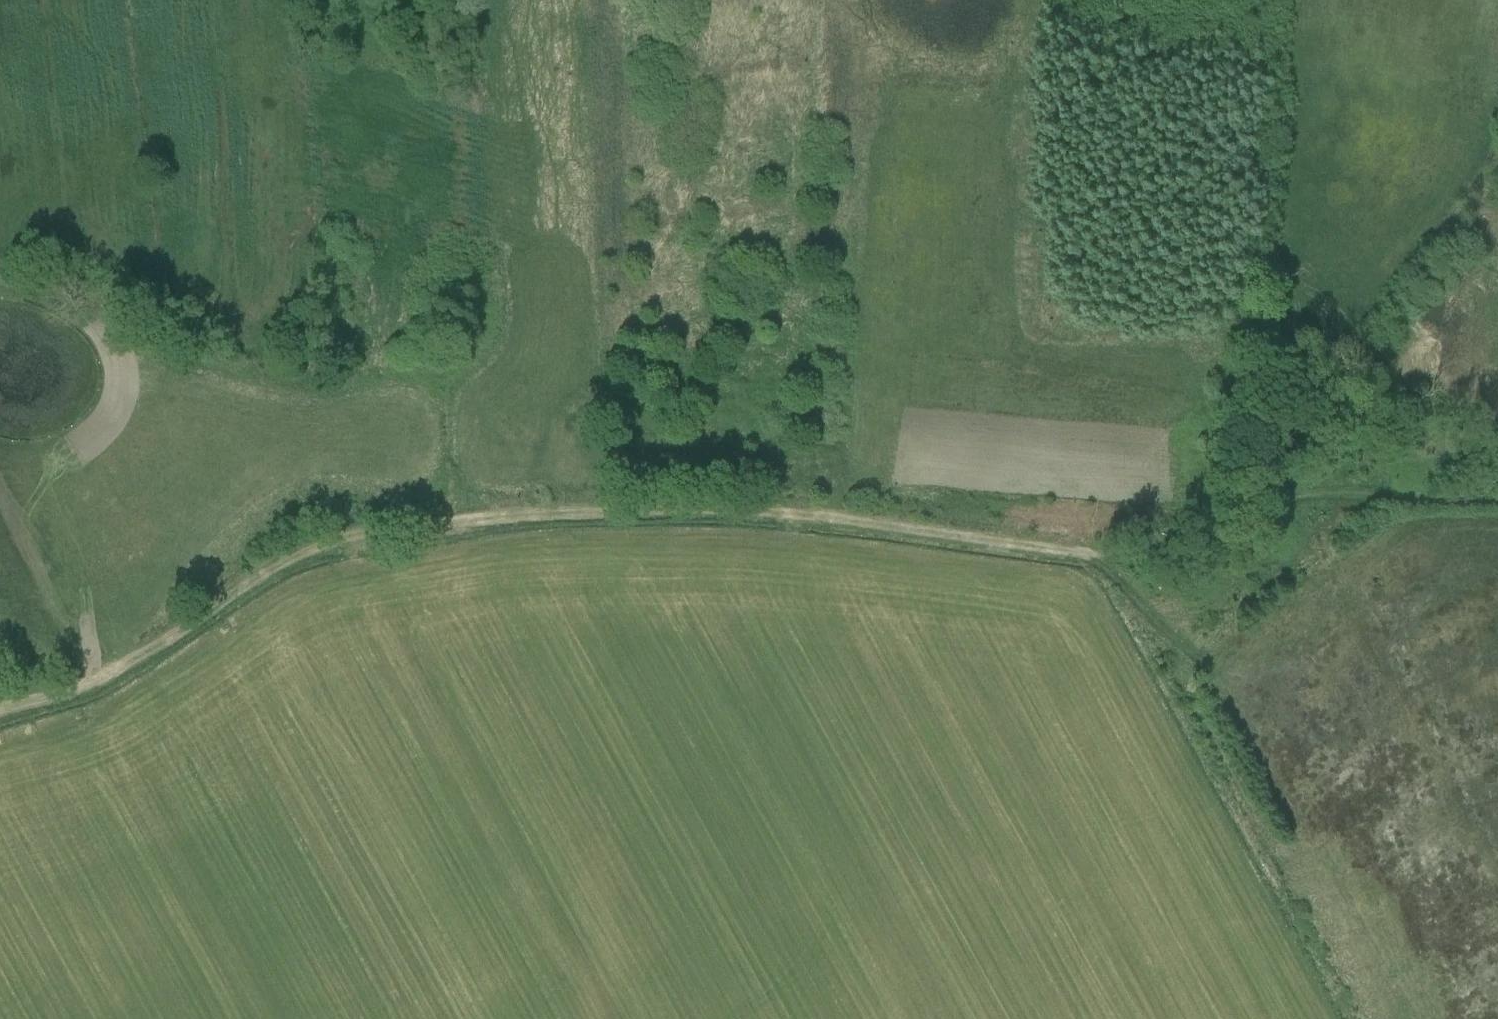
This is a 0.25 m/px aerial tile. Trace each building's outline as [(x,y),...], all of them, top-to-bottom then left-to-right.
[(1497,781),(1497,768),(1490,773),(1496,782),(1497,781)]
